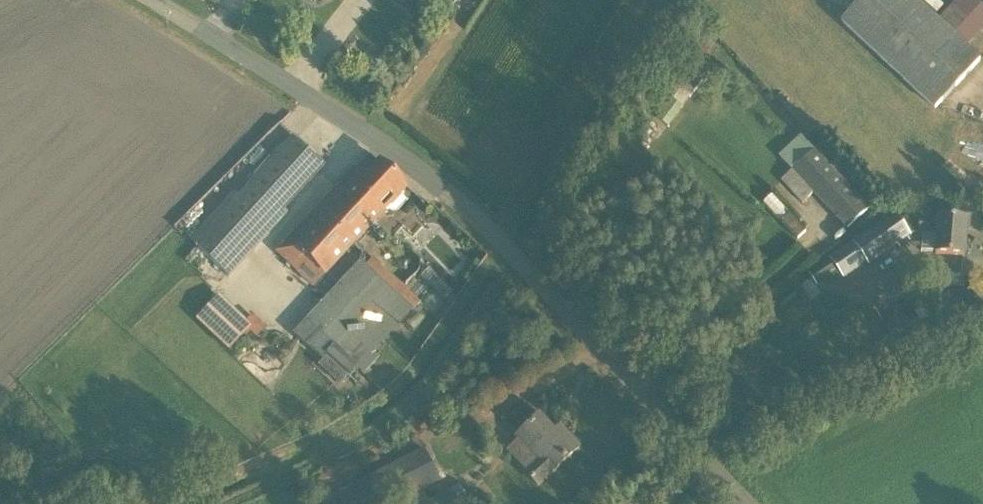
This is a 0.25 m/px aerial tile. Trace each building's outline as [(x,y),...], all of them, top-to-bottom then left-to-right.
[(915,0),(860,0),(841,21),(935,108),(980,60),(966,47),(982,29),(982,8),(974,0),(957,0),(938,21),(915,0)] [(668,127),(682,107),(671,99),(656,118),(668,127)] [(288,212),(285,209),(325,166),(292,135),(237,195),(234,193),(190,240),(230,276),(288,212)] [(800,136),(779,156),(787,164),(808,144),(800,136)] [(792,170),(782,180),(803,203),(813,193),(845,228),(868,207),(808,144),(787,164),(792,170)] [(378,163),(367,174),(363,178),(355,171),(352,169),(287,239),(275,252),(313,287),(325,274),(386,209),(398,211),(408,201),(400,194),(407,187),(379,161),(378,163)] [(854,242),(831,259),(838,268),(844,276),(867,259),(869,262),(895,242),(906,234),(907,233),(898,221),(893,213),(854,242)] [(906,215),(898,221),(907,233),(909,236),(914,232),(918,232),(919,219),(919,216),(906,215)] [(966,221),(938,218),(938,220),(919,219),(918,232),(918,237),(935,238),(934,254),(963,256),(966,221)] [(292,335),(322,361),(318,365),(336,382),(345,372),(351,377),(412,311),(372,275),(381,265),(373,257),(364,267),(359,262),(292,335)] [(808,273),(816,284),(838,268),(831,259),(829,257),(808,273)] [(540,416),(516,438),(537,461),(526,471),(537,483),(549,472),(550,474),(579,447),(566,434),(561,439),(540,416)] [(339,496),(343,503),(392,503),(423,489),(439,480),(423,450),(339,496)] [(404,503),(472,503),(474,503),(470,496),(467,498),(460,484),(427,501),(422,491),(402,501),(404,503)]
